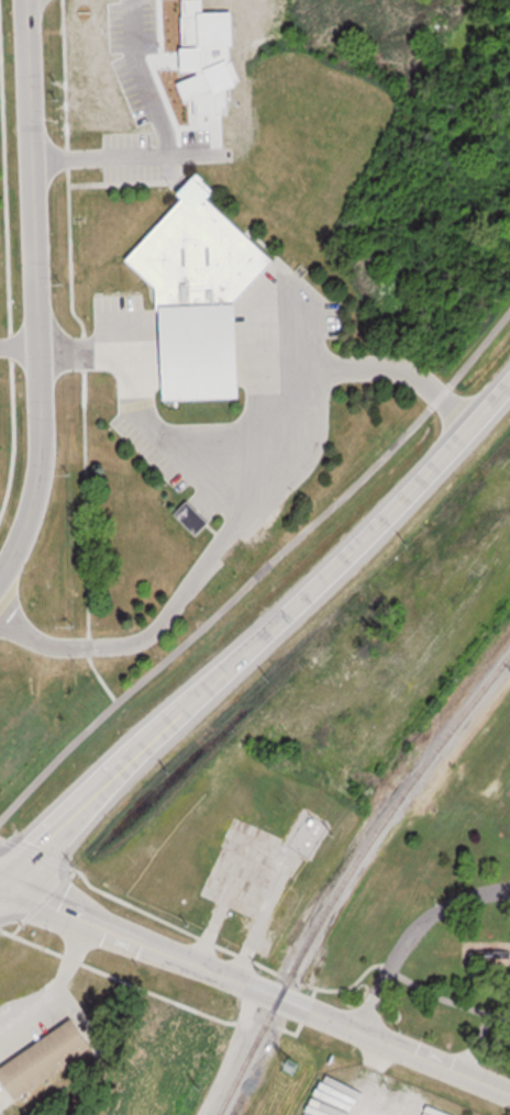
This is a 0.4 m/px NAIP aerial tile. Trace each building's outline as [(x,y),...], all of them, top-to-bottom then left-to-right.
[(167,399),(245,397),(243,300),(278,261),(215,203),(214,190),(199,176),(184,192),(185,198),(130,257),(130,264),(156,288),(157,308),(165,315),(167,399)] [(176,514),(197,537),(212,524),(191,501),(176,514)] [(462,966),(509,966),(509,940),(462,940),(462,966)] [(81,1017),(0,1065),(0,1072),(15,1097),(100,1048),(81,1017)]
